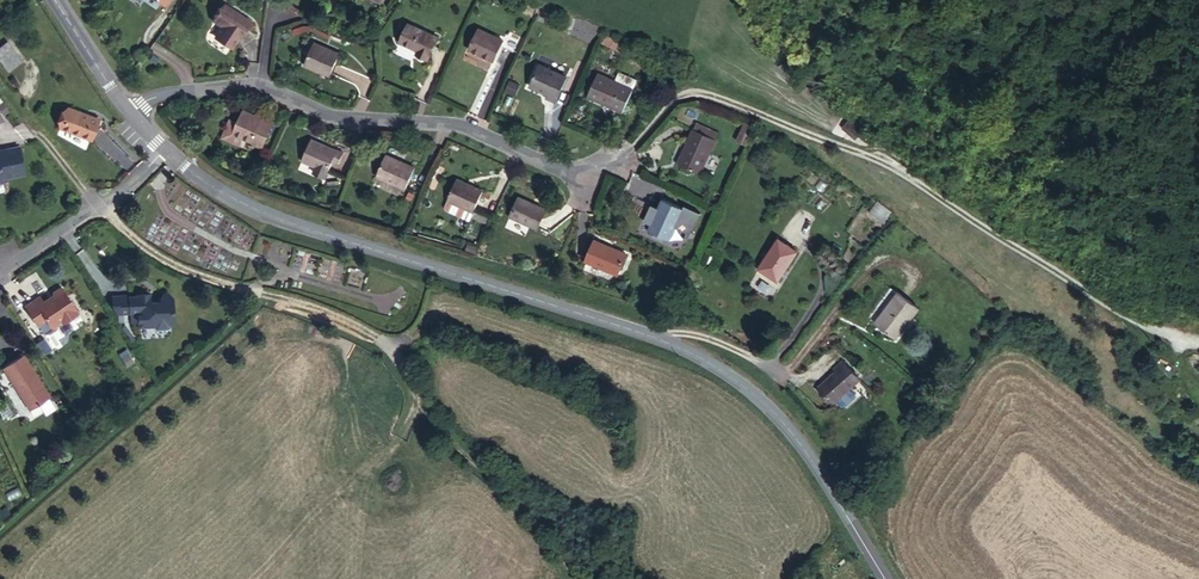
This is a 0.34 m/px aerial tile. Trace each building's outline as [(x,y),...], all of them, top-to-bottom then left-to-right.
[(239,38),(240,38),(250,23),(224,6),(214,21),(223,27),(239,38)] [(415,55),(427,60),(437,38),(408,24),(400,42),(417,51),(415,55)] [(239,38),(223,27),(216,38),(232,49),(239,38)] [(494,61),(500,47),(503,41),(478,30),(469,49),(494,61)] [(503,41),(500,47),(516,54),(523,39),(508,31),(503,41)] [(601,45),(618,52),(622,42),(604,36),(601,45)] [(321,72),(330,76),(339,54),(315,43),(305,67),(320,74),(321,72)] [(6,44),(0,49),(0,60),(8,71),(20,62),(6,44)] [(153,55),(149,61),(155,66),(159,60),(153,55)] [(545,98),(555,103),(567,78),(539,65),(529,87),(547,95),(545,98)] [(622,112),(633,89),(636,82),(619,74),(615,82),(598,74),(587,97),(622,112)] [(97,119),(65,107),(58,127),(89,139),(97,119)] [(241,141),(242,139),(252,143),(253,142),(263,147),(274,122),(264,118),(263,120),(244,111),(238,124),(230,121),(222,139),(234,144),(241,141)] [(838,119),(859,136),(865,129),(844,111),(838,119)] [(697,124),(694,131),(716,141),(719,134),(697,124)] [(754,129),(745,126),(738,142),(747,146),(754,129)] [(678,165),(700,175),(716,141),(694,131),(678,165)] [(316,167),(328,172),(332,162),(337,153),(337,152),(311,140),(302,160),(316,167)] [(261,151),(263,147),(253,142),(252,143),(251,146),(261,151)] [(3,184),(3,180),(25,176),(20,149),(0,153),(0,184),(3,184)] [(332,162),(336,164),(340,155),(337,153),(332,162)] [(377,176),(405,189),(414,169),(386,156),(377,176)] [(328,172),(316,167),(313,173),(325,179),(328,172)] [(447,200),(473,212),(482,191),(457,180),(447,200)] [(663,200),(684,210),(685,206),(664,196),(663,200)] [(510,217),(537,229),(546,210),(519,198),(510,217)] [(648,231),(669,241),(684,210),(663,200),(648,231)] [(884,223),(892,213),(877,202),(870,213),(884,223)] [(777,283),(797,253),(779,240),(759,270),(777,283)] [(585,262),(617,276),(627,255),(595,241),(585,262)] [(41,295),(26,305),(39,324),(48,318),(53,326),(58,327),(59,322),(66,317),(68,316),(72,317),(80,312),(65,288),(61,287),(54,291),(54,294),(44,300),(41,295)] [(136,296),(127,296),(129,311),(137,311),(138,322),(150,322),(150,325),(154,324),(157,327),(167,327),(170,324),(173,324),(172,296),(165,291),(159,297),(160,301),(149,301),(149,298),(149,293),(136,294),(136,296)] [(898,293),(875,324),(896,340),(919,309),(898,293)] [(15,348),(20,357),(24,354),(28,352),(23,343),(15,348)] [(49,394),(24,354),(20,357),(4,367),(29,408),(49,394)] [(820,387),(834,403),(836,401),(842,408),(845,408),(856,398),(856,395),(851,389),(860,380),(843,361),(835,368),(838,371),(820,387)]
